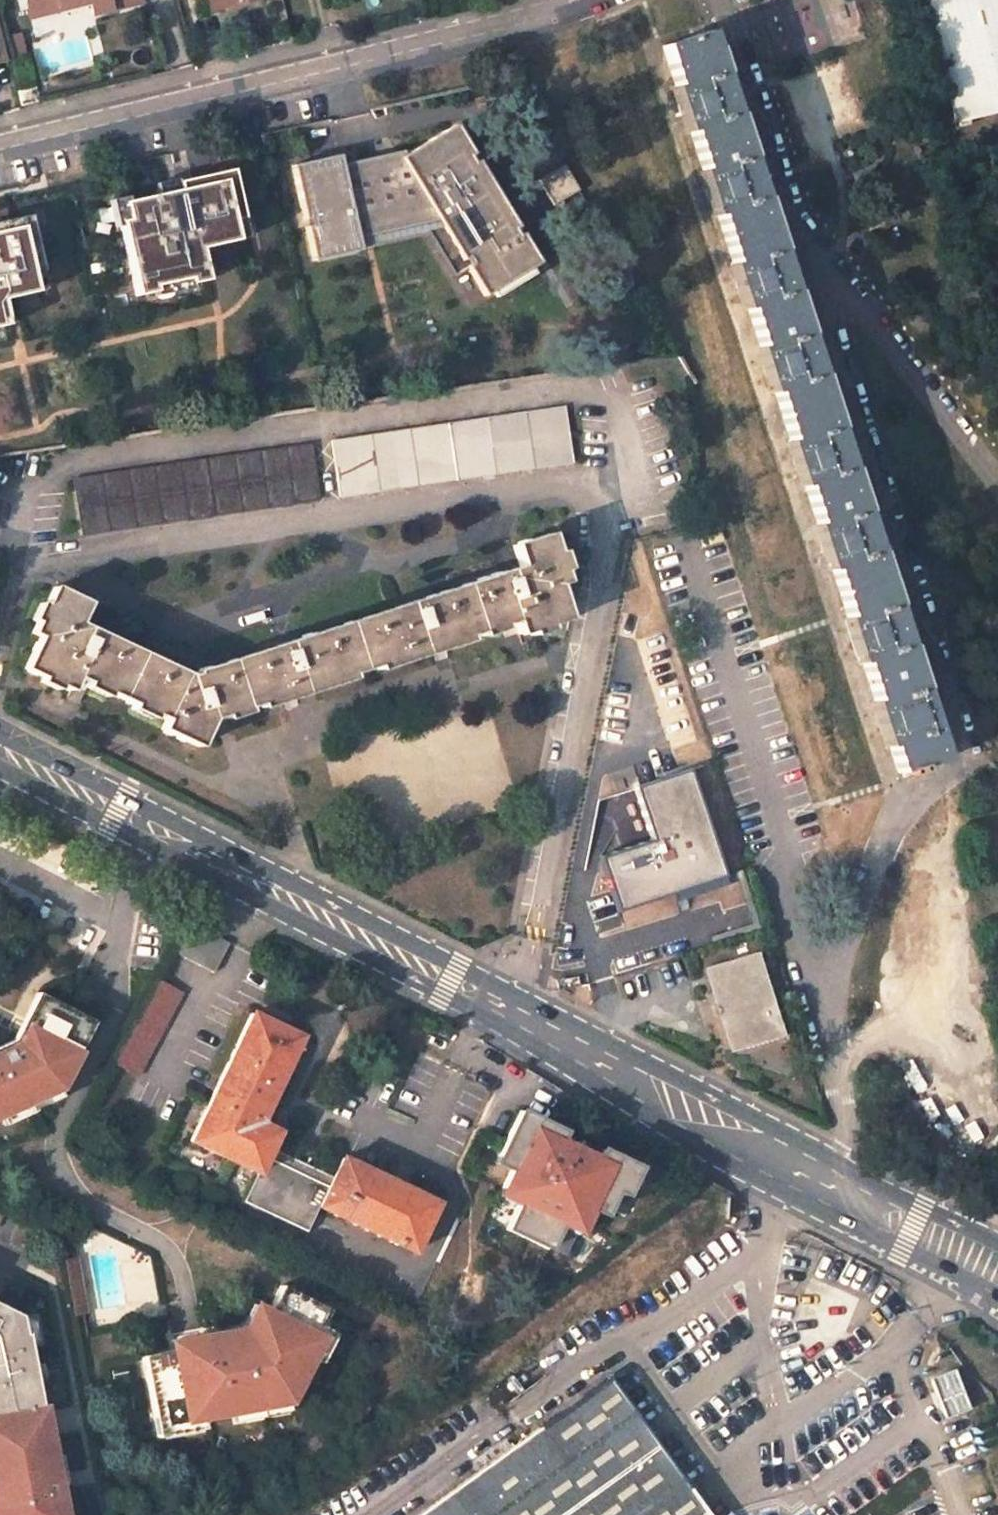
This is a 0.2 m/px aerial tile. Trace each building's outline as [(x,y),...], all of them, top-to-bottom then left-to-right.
[(32,18),(60,10),(57,0),(36,0),(27,2),(32,18)] [(60,10),(90,2),(93,14),(142,1),(141,0),(57,0),(60,10)] [(251,0),(198,0),(201,13),(251,0)] [(955,120),(997,110),(997,0),(925,0),(955,120)] [(9,62),(0,28),(0,64),(9,62)] [(918,766),(942,757),(919,690),(915,691),(901,648),(905,647),(892,606),(887,607),(879,578),(883,576),(882,573),(877,575),(872,556),(870,551),(874,549),(860,507),(856,508),(842,466),(846,464),(833,423),(828,424),(821,401),(825,399),(824,397),(820,399),(813,378),(817,376),(802,330),(798,332),(786,293),(790,292),(775,246),(771,247),(763,223),(768,221),(767,219),(762,220),(754,196),(758,194),(745,153),(741,154),(727,112),(731,111),(718,69),(713,71),(705,45),(710,43),(706,32),(663,45),(677,87),(673,88),(686,130),(691,128),(704,170),(700,172),(713,213),(718,212),(734,263),(730,264),(743,307),(748,305),(761,348),(757,349),(770,391),(775,390),(791,440),(787,441),(800,483),(805,482),(818,525),(814,526),(827,568),(832,566),(848,618),(844,620),(857,661),(862,659),(875,701),(871,703),(885,744),(889,743),(899,772),(902,770),(904,776),(920,772),(918,766)] [(718,69),(710,43),(705,45),(713,71),(718,69)] [(745,153),(731,111),(727,112),(741,154),(745,153)] [(472,303),(529,271),(447,127),(416,145),(286,172),(305,262),(433,234),(472,303)] [(185,254),(231,245),(218,177),(100,200),(120,299),(191,285),(185,254)] [(767,219),(758,194),(754,196),(762,220),(767,219)] [(775,246),(768,221),(763,223),(771,247),(775,246)] [(802,330),(790,292),(786,293),(798,332),(802,330)] [(824,397),(817,376),(813,378),(820,399),(824,397)] [(828,424),(833,423),(825,399),(821,401),(828,424)] [(563,406),(333,439),(341,494),(571,461),(563,406)] [(313,442),(75,476),(84,532),(320,499),(313,442)] [(860,507),(846,464),(842,466),(856,508),(860,507)] [(86,602),(53,586),(45,604),(36,622),(31,632),(40,636),(24,667),(42,677),(60,685),(70,690),(76,676),(88,682),(108,691),(133,703),(130,708),(151,718),(154,713),(165,718),(160,728),(198,746),(212,717),(223,713),(224,718),(247,711),(245,706),(259,702),(260,707),(350,677),(349,672),(376,664),(377,669),(468,640),(467,634),(478,631),(480,636),(503,628),(501,623),(513,620),(517,634),(529,629),(547,623),(566,618),(555,585),(564,582),(560,570),(554,552),(548,533),(512,544),(518,566),(194,669),(195,674),(188,675),(78,622),(86,602)] [(882,573),(874,549),(870,551),(872,556),(877,575),(882,573)] [(564,569),(559,550),(554,552),(560,570),(564,569)] [(892,606),(883,576),(879,578),(887,607),(892,606)] [(45,604),(40,602),(31,619),(36,622),(45,604)] [(529,629),(531,635),(549,630),(547,623),(529,629)] [(919,690),(905,647),(901,648),(915,691),(919,690)] [(42,677),(40,681),(57,690),(60,685),(42,677)] [(85,686),(106,696),(108,691),(88,682),(85,686)] [(721,874),(687,769),(637,785),(631,765),(606,773),(611,794),(634,788),(650,839),(599,856),(616,910),(721,874)] [(227,943),(185,921),(171,950),(213,972),(227,943)] [(756,951),(708,965),(733,1048),(781,1034),(756,951)] [(182,992),(155,978),(112,1062),(138,1075),(182,992)] [(65,1094),(98,1027),(41,999),(34,1013),(40,1016),(22,1052),(0,1059),(0,1117),(65,1094)] [(299,1036),(250,1012),(189,1140),(258,1172),(245,1201),(307,1231),(318,1206),(413,1250),(436,1201),(343,1155),(332,1177),(328,1185),(266,1156),(269,1147),(277,1131),(270,1127),(259,1122),(264,1110),(299,1036)] [(40,1016),(34,1013),(17,1049),(22,1052),(40,1016)] [(562,1130),(518,1109),(496,1154),(512,1162),(500,1187),(519,1196),(504,1228),(545,1247),(561,1215),(580,1224),(591,1201),(604,1206),(613,1189),(622,1194),(636,1166),(599,1148),(595,1156),(557,1138),(562,1130)] [(270,1127),(275,1116),(264,1110),(259,1122),(270,1127)] [(269,1147),(266,1156),(328,1185),(332,1177),(269,1147)] [(201,1347),(139,1360),(152,1421),(166,1418),(168,1428),(289,1402),(325,1329),(320,1326),(328,1309),(280,1286),(267,1312),(263,1310),(249,1336),(219,1343),(217,1335),(199,1339),(201,1347)] [(19,1315),(0,1305),(0,1514),(66,1514),(43,1406),(41,1406),(25,1332),(23,1333),(19,1315)] [(941,1418),(966,1409),(950,1365),(925,1374),(941,1418)] [(416,1514),(711,1514),(609,1375),(416,1514)] [(166,1418),(152,1421),(154,1431),(168,1428),(166,1418)]
